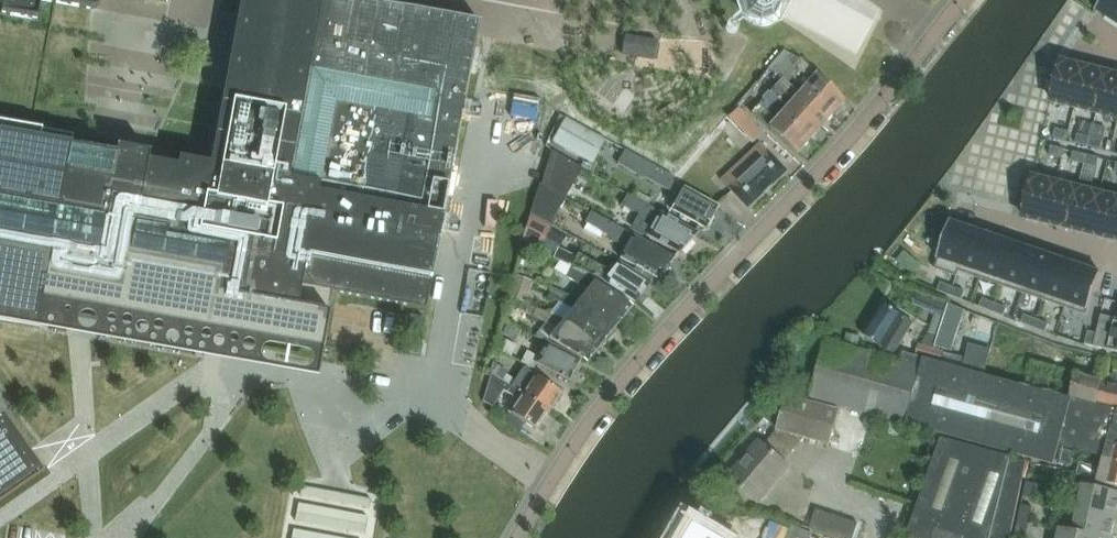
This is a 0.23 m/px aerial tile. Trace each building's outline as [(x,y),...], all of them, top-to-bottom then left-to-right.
[(10,325),(10,324),(12,325),(39,330),(44,302),(287,346),(322,352),(329,312),(328,312),(332,291),(426,308),(431,279),(451,170),(473,56),(476,36),(479,21),(367,0),(240,0),(228,68),(225,82),(210,164),(179,159),(177,166),(148,161),(150,152),(116,146),(116,150),(105,148),(80,143),(81,136),(42,129),(27,126),(0,122),(0,323),(10,325)] [(3,3),(1,13),(36,19),(40,0),(0,0),(0,2),(3,3)] [(55,2),(90,8),(91,9),(92,9),(93,9),(94,9),(95,8),(96,8),(97,7),(98,6),(98,5),(99,5),(99,4),(99,3),(99,2),(99,1),(99,0),(41,0),(55,2)] [(740,4),(742,13),(748,21),(756,25),(766,25),(775,21),(781,14),(782,14),(855,53),(877,12),(862,0),(741,0),(740,4)] [(1096,11),(1115,23),(1116,20),(1116,0),(1103,0),(1096,11)] [(624,35),(621,55),(653,60),(657,40),(624,35)] [(782,77),(799,58),(783,50),(769,67),(770,67),(782,77)] [(803,87),(832,112),(839,103),(838,101),(842,97),(841,96),(834,89),(799,58),(782,77),(787,82),(791,76),(803,86),(803,87)] [(1074,106),(1084,68),(1062,62),(1052,101),(1074,106)] [(1074,106),(1096,112),(1106,73),(1084,68),(1074,106)] [(1116,117),(1116,76),(1106,73),(1096,112),(1116,117)] [(781,78),(775,86),(820,125),(820,124),(818,123),(822,119),(824,121),(832,112),(803,87),(798,92),(781,78)] [(820,125),(775,86),(769,93),(778,100),(785,106),(779,113),(808,139),(816,130),(814,128),(818,124),(819,125),(820,125)] [(772,107),(778,100),(769,93),(767,91),(762,98),(762,99),(772,107)] [(794,150),(796,149),(798,146),(800,147),(808,139),(779,113),(775,118),(759,104),(751,113),(767,127),(768,126),(786,143),(794,150)] [(560,117),(549,141),(578,155),(593,162),(605,139),(589,131),(560,117)] [(752,123),(742,133),(752,143),(763,134),(752,123)] [(1069,132),(1056,128),(1053,138),(1066,141),(1069,132)] [(1090,137),(1077,134),(1075,143),(1088,146),(1090,137)] [(1101,149),(1103,140),(1090,137),(1088,146),(1101,149)] [(759,143),(720,180),(747,208),(785,172),(759,143)] [(1064,149),(1051,146),(1049,155),(1062,158),(1064,149)] [(717,207),(707,201),(671,182),(674,177),(625,150),(616,165),(642,179),(643,177),(678,196),(670,210),(705,229),(717,207)] [(1086,155),(1073,151),(1071,161),(1084,164),(1086,155)] [(542,185),(543,184),(566,198),(582,169),(552,152),(542,185)] [(1084,164),(1097,167),(1099,158),(1086,155),(1084,164)] [(1023,216),(1046,222),(1055,183),(1033,178),(1023,216)] [(550,226),(566,198),(542,185),(540,183),(529,215),(550,226)] [(1077,189),(1055,183),(1046,222),(1068,227),(1077,189)] [(1068,227),(1090,233),(1099,194),(1077,189),(1068,227)] [(660,211),(628,192),(621,205),(654,223),(646,236),(678,254),(697,233),(659,212),(660,211)] [(1090,233),(1112,238),(1116,217),(1116,199),(1099,194),(1090,233)] [(623,230),(590,212),(584,222),(610,237),(609,238),(626,248),(620,258),(635,267),(654,277),(655,278),(674,258),(671,256),(633,235),(623,230)] [(529,215),(522,240),(538,249),(550,226),(529,215)] [(972,229),(950,221),(934,268),(955,276),(972,229)] [(959,271),(979,278),(993,236),(972,229),(955,276),(957,276),(959,271)] [(1015,243),(993,236),(979,278),(1000,285),(1015,243)] [(1022,293),(1036,251),(1015,243),(1000,285),(1022,293)] [(562,249),(556,261),(571,268),(588,276),(586,278),(589,279),(592,275),(635,302),(650,283),(632,271),(618,262),(611,271),(600,264),(599,266),(578,254),(576,257),(562,249)] [(1022,293),(1043,300),(1058,258),(1036,251),(1022,293)] [(1079,265),(1058,258),(1043,300),(1065,307),(1079,265)] [(1086,315),(1101,273),(1079,265),(1065,307),(1086,315)] [(632,271),(650,283),(654,277),(635,267),(632,271)] [(632,305),(623,299),(594,282),(589,279),(586,278),(588,276),(571,268),(565,277),(587,290),(578,300),(579,301),(616,324),(615,325),(616,325),(628,310),(628,309),(630,306),(631,306),(632,305)] [(506,296),(507,296),(526,303),(534,281),(514,274),(506,296)] [(937,291),(950,295),(953,287),(941,282),(937,291)] [(965,292),(953,287),(950,295),(962,300),(965,292)] [(556,316),(563,318),(601,342),(600,343),(601,344),(608,334),(613,328),(615,325),(616,324),(579,301),(578,300),(551,288),(547,296),(559,302),(550,313),(556,316)] [(948,304),(917,292),(912,304),(945,316),(948,304)] [(995,303),(983,298),(979,307),(991,311),(995,303)] [(287,346),(44,302),(39,330),(317,380),(322,352),(287,346)] [(995,303),(991,311),(1003,316),(1007,308),(995,303)] [(526,304),(523,312),(532,316),(536,308),(526,304)] [(884,304),(864,334),(864,335),(894,354),(913,322),(884,304)] [(956,334),(964,310),(948,304),(945,316),(939,334),(933,347),(948,352),(955,333),(956,334)] [(536,308),(532,316),(549,323),(555,328),(548,337),(586,362),(598,347),(598,346),(600,343),(601,342),(563,318),(556,316),(550,313),(536,308)] [(1021,323),(1033,327),(1036,319),(1024,314),(1021,323)] [(421,331),(422,331),(424,318),(410,315),(407,329),(421,331)] [(1048,324),(1036,319),(1033,327),(1045,332),(1048,324)] [(1107,349),(1116,351),(1116,328),(1113,327),(1111,335),(1107,349)] [(1088,331),(1085,344),(1094,346),(1097,334),(1088,331)] [(848,335),(845,345),(857,349),(860,338),(848,335)] [(505,339),(498,336),(492,349),(493,349),(495,350),(510,358),(517,346),(505,339)] [(920,367),(826,340),(810,397),(904,423),(920,367)] [(580,359),(570,354),(546,342),(538,358),(526,352),(520,364),(533,370),(535,365),(559,376),(569,381),(580,359)] [(940,362),(944,351),(918,344),(915,355),(940,362)] [(965,358),(962,368),(986,374),(992,351),(990,350),(990,349),(969,344),(965,358)] [(940,362),(940,363),(962,369),(962,368),(965,358),(944,351),(940,362)] [(1026,384),(1048,391),(1054,368),(1032,361),(1026,384)] [(502,380),(508,372),(493,362),(490,373),(491,374),(492,374),(502,381),(502,380)] [(552,387),(523,368),(515,380),(511,386),(511,387),(548,412),(561,393),(552,387)] [(1102,381),(1075,373),(1070,397),(1096,405),(1102,381)] [(515,403),(509,412),(521,421),(525,423),(536,431),(548,412),(511,387),(502,381),(492,374),(491,374),(482,401),(493,408),(503,391),(507,393),(517,400),(515,403)] [(1102,381),(1096,405),(1114,411),(1116,412),(1116,385),(1102,381)] [(757,502),(789,465),(784,462),(805,437),(830,444),(839,410),(787,395),(778,429),(765,444),(760,441),(729,477),(757,502)] [(44,471),(42,468),(29,449),(3,413),(0,408),(0,502),(44,471)] [(509,412),(504,420),(520,430),(525,423),(521,421),(509,412)] [(1022,481),(1026,462),(941,438),(906,537),(1010,537),(1022,481)] [(1081,476),(1092,479),(1092,480),(1116,487),(1116,461),(1104,457),(1101,468),(1080,463),(1077,475),(1081,476)] [(1038,484),(1027,482),(1024,497),(1034,499),(1038,484)] [(1083,485),(1078,509),(1116,517),(1116,492),(1083,485)] [(1033,507),(1022,505),(1019,520),(1030,522),(1033,507)] [(810,529),(819,532),(836,537),(853,537),(858,523),(817,509),(810,529)] [(1073,531),(1073,532),(1100,537),(1114,537),(1116,522),(1116,517),(1078,509),(1073,531)] [(680,537),(720,537),(690,520),(680,537)] [(1015,535),(1027,537),(1030,522),(1019,520),(1015,535)] [(1073,531),(1060,529),(1058,537),(1100,537),(1073,532),(1073,531)]
